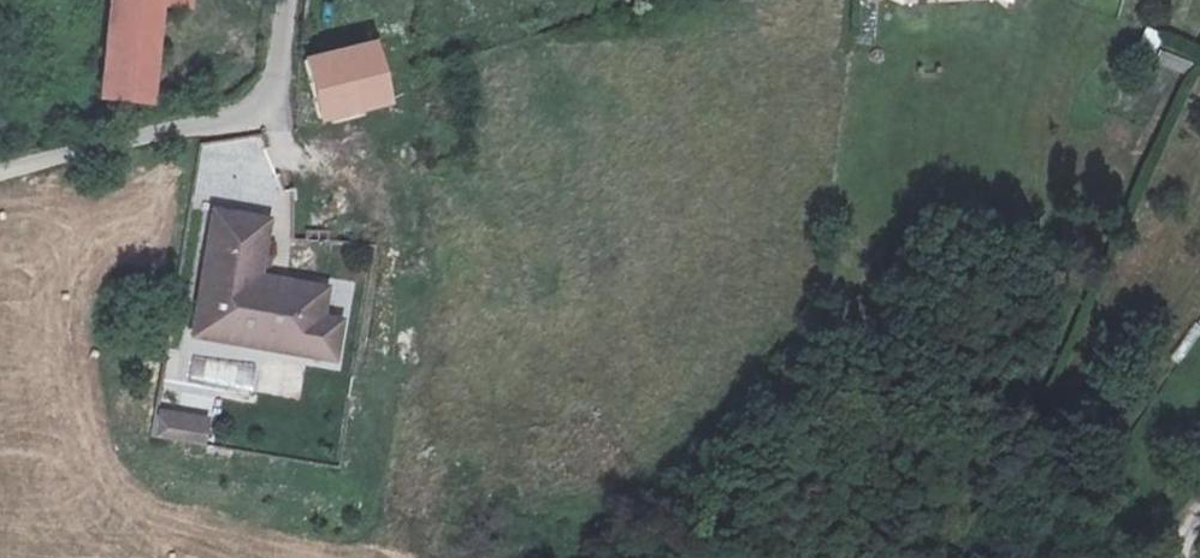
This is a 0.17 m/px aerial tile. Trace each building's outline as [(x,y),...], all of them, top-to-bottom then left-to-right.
[(85,78),(132,82),(142,0),(94,0),(85,78)] [(1138,49),(1155,55),(1162,34),(1145,29),(1138,49)] [(305,107),(369,86),(353,32),(289,52),(305,107)] [(253,210),(200,201),(182,309),(216,315),(215,321),(234,324),(244,321),(244,318),(275,323),(283,334),(321,339),(326,310),(307,307),(312,277),(273,270),(265,277),(251,274),(244,266),(253,210)] [(216,315),(182,309),(179,326),(320,349),(321,339),(283,334),(275,323),(244,318),(244,321),(234,324),(215,321),(216,315)] [(156,411),(155,441),(210,442),(211,412),(156,411)]
